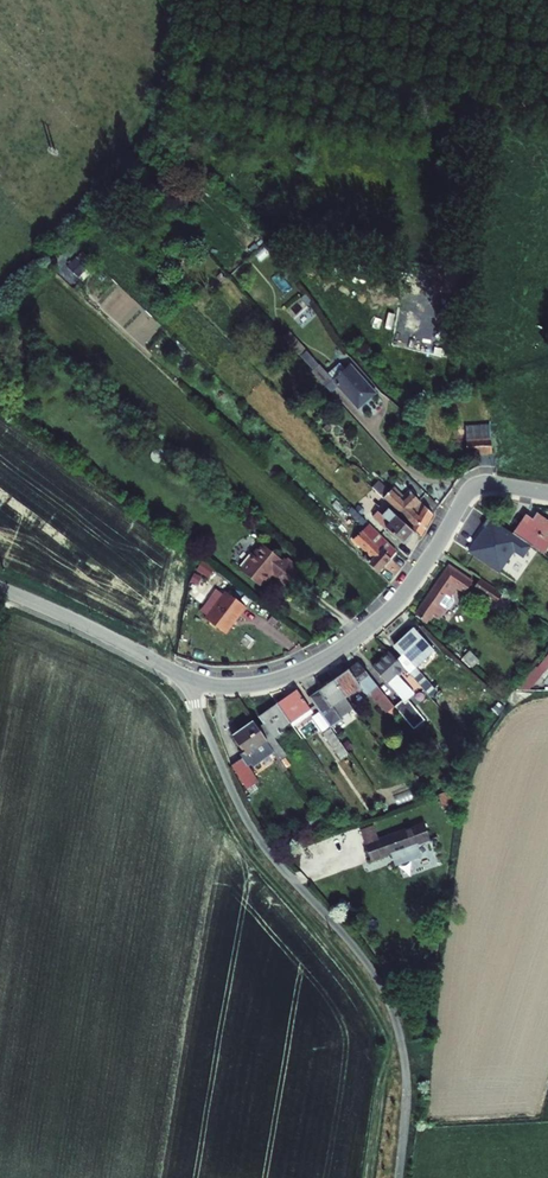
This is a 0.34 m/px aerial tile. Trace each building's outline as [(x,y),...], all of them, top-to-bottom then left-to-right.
[(321,364),(313,371),(332,393),(338,387),(359,410),(377,393),(352,365),(334,379),(321,364)] [(490,425),(465,427),(466,454),(492,453),(490,425)] [(380,478),(374,487),(385,495),(391,486),(380,478)] [(393,489),(384,498),(403,518),(419,501),(410,492),(403,499),(393,489)] [(403,518),(421,536),(433,515),(419,501),(403,518)] [(365,520),(371,515),(358,503),(353,508),(365,520)] [(401,544),(412,532),(387,509),(377,520),(401,544)] [(526,510),(514,530),(532,541),(540,547),(547,552),(547,516),(540,511),(537,517),(526,510)] [(485,511),(465,540),(480,551),(495,530),(500,534),(507,525),(485,511)] [(395,552),(369,524),(353,540),(367,553),(363,557),(367,561),(366,563),(376,573),(395,552)] [(261,548),(239,574),(259,590),(270,577),(284,589),(296,574),(294,572),(284,564),(282,562),(280,564),(261,548)] [(294,572),(297,569),(287,561),(284,564),(294,572)] [(200,584),(205,574),(211,576),(215,568),(201,562),(192,581),(200,584)] [(449,562),(415,610),(426,618),(433,607),(436,609),(445,596),(447,598),(456,585),(462,589),(471,577),(449,562)] [(475,586),(503,610),(511,600),(483,576),(475,586)] [(248,607),(228,592),(207,619),(227,634),(248,607)] [(412,621),(393,638),(403,648),(397,653),(403,660),(407,665),(423,650),(420,647),(429,639),(412,621)] [(420,647),(423,650),(432,642),(429,639),(420,647)] [(400,671),(407,665),(403,660),(397,653),(391,648),(376,662),(405,696),(415,687),(400,671)] [(547,672),(547,671),(547,655),(540,667),(547,672)] [(349,667),(333,678),(345,695),(362,684),(385,713),(395,705),(361,663),(351,670),(349,667)] [(423,678),(427,675),(420,666),(416,670),(423,678)] [(333,678),(309,694),(331,725),(340,718),(338,716),(352,706),(347,698),(345,695),(333,678)] [(290,720),(308,708),(295,689),(277,701),(290,720)] [(267,722),(259,727),(268,739),(283,729),(282,726),(290,720),(277,701),(260,712),(267,722)] [(414,728),(423,720),(411,707),(402,714),(414,728)] [(245,752),(232,761),(246,784),(257,776),(248,762),(252,759),(253,762),(274,748),(268,739),(259,727),(253,719),(237,730),(247,745),(242,748),(245,752)] [(341,754),(347,749),(331,725),(324,730),(341,754)] [(375,836),(370,824),(357,829),(369,858),(388,851),(393,862),(418,852),(414,841),(428,835),(421,818),(375,836)]
